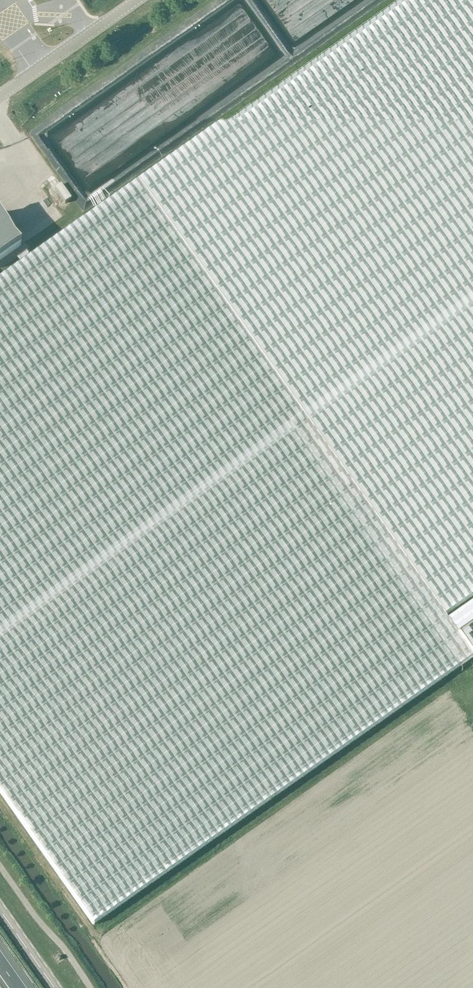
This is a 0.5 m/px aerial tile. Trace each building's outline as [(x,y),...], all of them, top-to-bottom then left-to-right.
[(444,617),(472,596),(472,0),(397,0),(0,280),(0,794),(93,925),(472,657),(472,603),(447,621),(444,617)] [(52,0),(42,0),(35,4),(39,9),(52,0)] [(65,204),(71,199),(61,185),(55,189),(65,204)] [(21,246),(0,216),(0,261),(21,246)]
